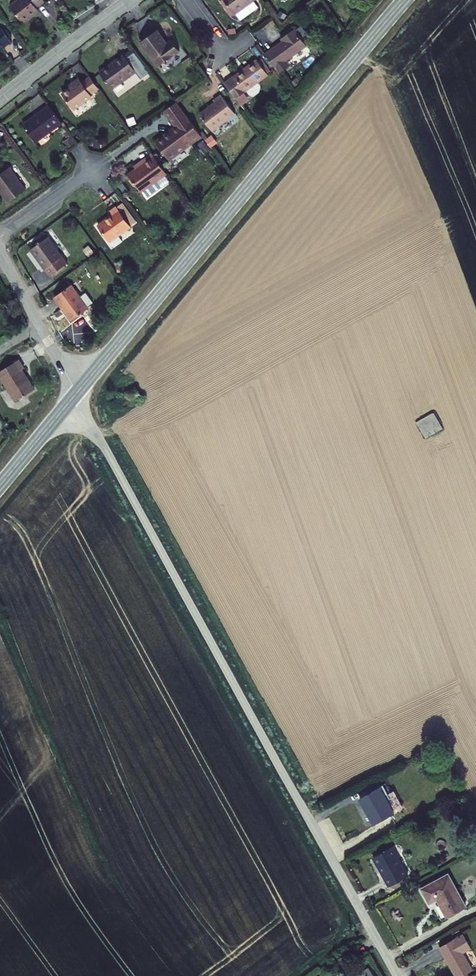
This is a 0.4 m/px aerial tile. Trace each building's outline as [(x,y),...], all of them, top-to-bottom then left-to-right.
[(22,24),(39,11),(36,8),(45,2),(43,0),(15,0),(8,5),(22,24)] [(271,0),(243,0),(237,4),(249,20),(273,3),(271,0)] [(12,42),(0,27),(0,51),(12,42)] [(325,43),(317,30),(302,40),(303,44),(287,56),(297,70),(307,63),(304,58),(325,43)] [(180,51),(168,35),(151,47),(168,72),(189,56),(184,48),(180,51)] [(149,82),(137,63),(113,80),(126,99),(149,82)] [(268,63),(234,87),(246,103),(278,78),(268,63)] [(109,92),(100,80),(92,85),(91,83),(71,97),(85,115),(103,102),(101,98),(109,92)] [(246,120),(233,100),(223,106),(225,109),(208,121),(219,138),(246,120)] [(70,126),(58,109),(33,128),(46,144),(70,126)] [(180,165),(203,149),(212,143),(199,124),(190,130),(166,147),(180,165)] [(177,180),(162,160),(150,170),(152,174),(140,182),(152,198),(177,180)] [(16,169),(0,181),(0,184),(15,205),(32,192),(16,169)] [(140,231),(126,212),(120,217),(123,220),(109,230),(122,246),(140,231)] [(62,292),(77,281),(52,245),(35,257),(62,292)] [(103,314),(84,286),(66,298),(86,326),(103,314)] [(25,365),(2,378),(19,405),(20,408),(40,396),(28,375),(30,374),(25,365)] [(433,411),(415,421),(424,438),(442,428),(433,411)] [(407,811),(398,794),(390,798),(386,789),(364,801),(377,827),(407,811)] [(411,879),(398,851),(376,863),(391,890),(411,879)] [(428,892),(435,905),(439,903),(450,923),(470,912),(452,878),(428,892)] [(475,975),(468,959),(475,955),(475,954),(468,940),(443,952),(455,975),(473,975),(475,975)] [(364,956),(358,951),(347,961),(352,967),(364,956)]
